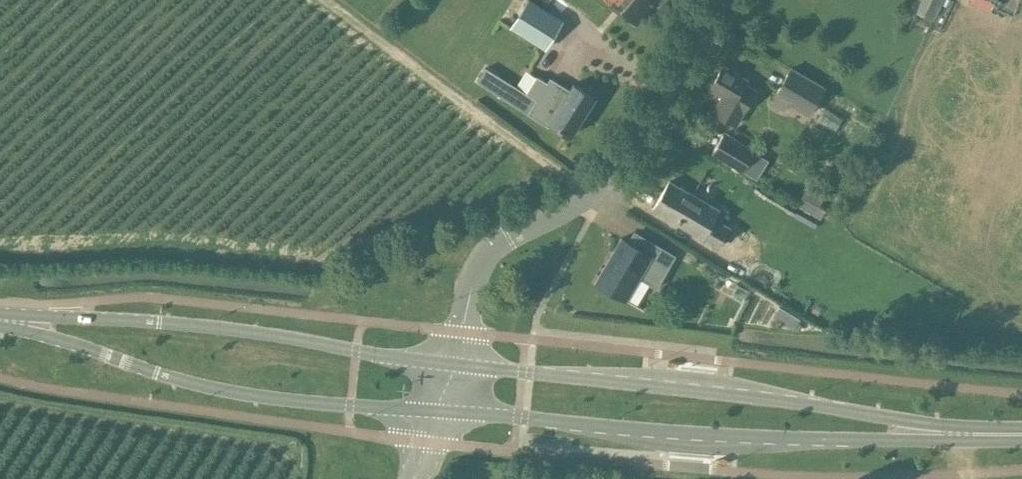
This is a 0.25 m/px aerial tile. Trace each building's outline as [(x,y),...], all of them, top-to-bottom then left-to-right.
[(511,26),(546,47),(563,20),(531,0),(528,0),(511,26)] [(636,25),(658,0),(608,0),(636,25)] [(916,12),(932,19),(934,20),(940,7),(924,0),(921,0),(916,12)] [(998,1),(995,0),(975,0),(974,2),(995,9),(998,1)] [(711,88),(723,95),(714,110),(737,124),(745,109),(749,109),(753,102),(751,99),(757,90),(746,84),(749,80),(724,65),(711,88)] [(478,80),(491,88),(500,74),(487,66),(478,80)] [(825,85),(792,67),(773,100),(774,101),(781,89),(792,96),(789,100),(811,111),(825,85)] [(571,134),(587,108),(595,96),(575,83),(571,89),(551,76),(548,81),(538,75),(527,92),(537,98),(528,112),(549,125),(551,122),(571,134)] [(725,131),(712,152),(744,173),(757,150),(725,131)] [(670,181),(654,208),(719,246),(730,228),(725,225),(730,217),(670,181)] [(821,219),(828,205),(822,202),(827,192),(810,183),(798,205),(821,219)] [(598,280),(597,281),(626,298),(639,276),(657,287),(676,255),(656,244),(650,254),(623,238),(612,256),(615,258),(601,282),(598,280)] [(780,305),(774,314),(790,323),(795,314),(780,305)]
